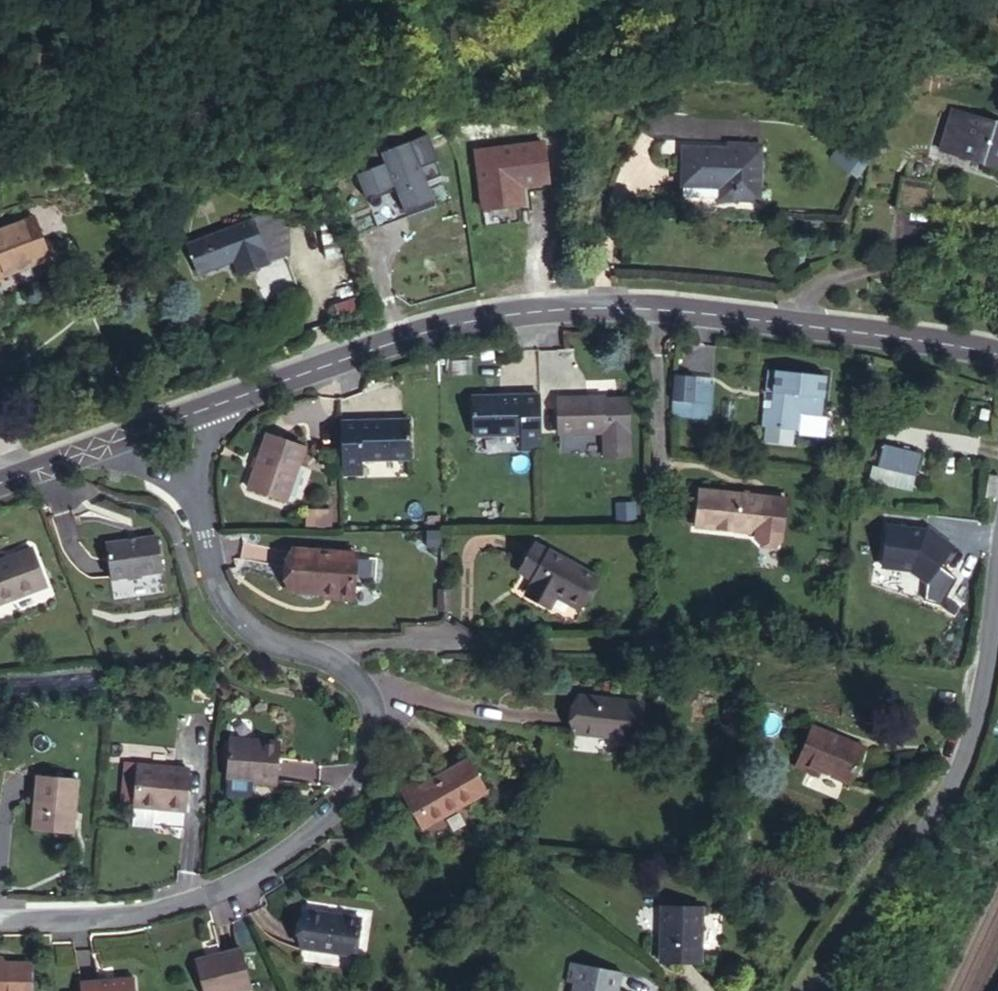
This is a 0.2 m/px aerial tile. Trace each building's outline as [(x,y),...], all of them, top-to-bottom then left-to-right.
[(955,112),(942,150),(997,168),(997,126),(955,112)] [(540,136),(473,144),(480,203),(520,198),(517,180),(545,177),(540,136)] [(384,166),(355,177),(376,231),(434,210),(410,144),(380,156),(384,166)] [(682,186),(721,188),(733,189),(733,200),(758,201),(760,152),(684,149),(682,186)] [(932,183),(901,178),(897,209),(928,214),(932,183)] [(721,199),(721,188),(682,186),(682,197),(721,199)] [(733,189),(721,188),(721,199),(733,200),(733,189)] [(254,218),(270,261),(296,251),(280,209),(254,218)] [(34,220),(32,214),(6,223),(8,229),(34,220)] [(48,259),(34,220),(8,229),(0,232),(0,277),(48,259)] [(239,275),(269,263),(253,221),(188,245),(199,275),(234,262),(239,275)] [(771,395),(774,373),(764,372),(762,394),(771,395)] [(771,411),(799,414),(820,417),(823,378),(774,373),(771,395),(771,403),(771,411)] [(671,401),(690,403),(692,385),(693,379),(673,377),(671,401)] [(711,387),(692,385),(690,403),(689,418),(707,421),(711,387)] [(522,448),(542,448),(540,393),(470,395),(471,434),(521,433),(522,448)] [(603,398),(558,398),(559,435),(602,434),(603,458),(628,458),(628,400),(603,401),(603,398)] [(671,416),(689,418),(690,403),(671,401),(671,416)] [(797,434),(799,414),(771,411),(771,403),(763,402),(760,430),(797,434)] [(410,415),(338,418),(339,427),(341,476),(362,475),(362,457),(411,456),(410,415)] [(286,502),(304,449),(266,436),(249,489),(286,502)] [(880,467),(912,475),(917,456),(885,448),(880,467)] [(909,490),(912,475),(880,467),(877,482),(909,490)] [(997,485),(997,477),(988,476),(985,499),(996,500),(997,485)] [(125,496),(130,487),(115,478),(109,487),(125,496)] [(765,506),(766,498),(703,491),(699,529),(760,536),(761,536),(765,506)] [(789,501),(766,498),(765,506),(788,509),(789,501)] [(788,509),(765,506),(761,536),(760,536),(760,539),(764,545),(779,547),(784,542),(788,509)] [(306,509),(305,524),(329,526),(331,511),(306,509)] [(943,531),(884,526),(880,570),(939,575),(943,531)] [(163,532),(110,539),(116,576),(168,568),(163,532)] [(554,590),(579,604),(594,578),(535,544),(519,570),(534,579),(528,589),(548,601),(554,590)] [(45,583),(32,551),(0,563),(0,605),(14,599),(13,595),(45,583)] [(291,591),(324,594),(332,594),(332,599),(352,600),(356,555),(295,551),(291,591)] [(46,587),(45,583),(13,595),(14,599),(46,587)] [(576,610),(579,604),(554,590),(548,601),(528,589),(525,594),(554,611),(561,601),(576,610)] [(945,625),(950,606),(937,602),(932,621),(945,625)] [(637,740),(642,705),(580,698),(576,733),(637,740)] [(849,784),(863,749),(812,728),(796,768),(816,776),(818,771),(849,784)] [(614,751),(615,740),(574,737),(574,749),(614,751)] [(278,746),(229,741),(226,790),(251,793),(252,782),(275,784),(278,746)] [(467,761),(418,789),(410,794),(428,826),(486,794),(467,761)] [(287,762),(287,782),(317,782),(317,763),(287,762)] [(185,812),(189,770),(139,765),(133,825),(154,826),(155,809),(185,812)] [(73,835),(78,781),(38,777),(34,832),(73,835)] [(983,786),(996,792),(997,788),(997,783),(987,778),(983,786)] [(410,794),(418,789),(414,782),(399,790),(421,830),(428,826),(410,794)] [(697,957),(697,903),(656,902),(656,957),(697,957)] [(356,957),(362,920),(307,912),(302,949),(356,957)] [(240,950),(195,963),(203,990),(248,990),(251,990),(240,950)] [(615,957),(560,953),(559,974),(569,975),(568,990),(613,990),(615,957)] [(31,968),(21,968),(21,963),(4,963),(0,963),(0,990),(30,990),(31,968)] [(135,978),(82,982),(82,990),(136,990),(135,978)]
